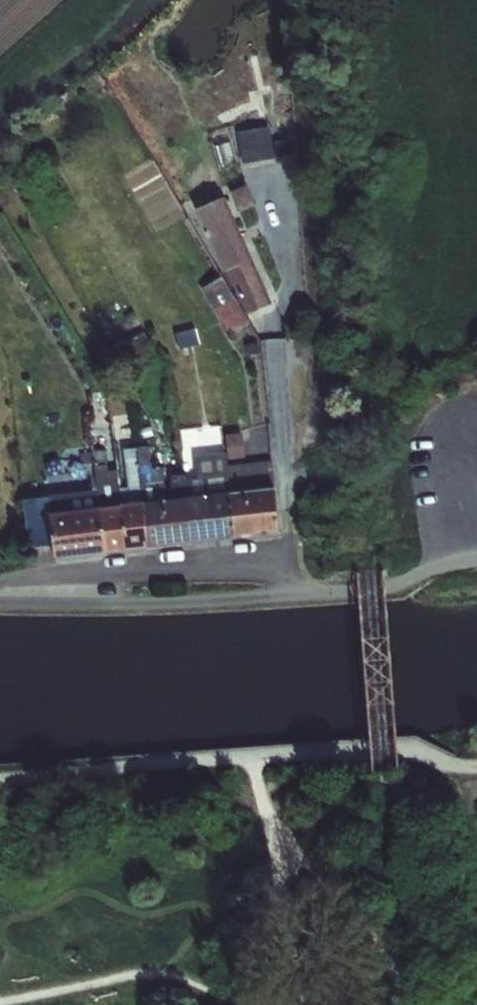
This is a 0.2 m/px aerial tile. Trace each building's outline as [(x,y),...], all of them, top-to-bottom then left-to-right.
[(236,133),(243,163),(275,157),(265,113),(248,116),(251,129),(236,133)] [(275,117),(278,139),(294,137),(292,115),(275,117)] [(274,142),(275,152),(291,149),(289,139),(274,142)] [(227,270),(246,314),(269,305),(222,198),(196,209),(223,271),(227,270)] [(201,289),(228,334),(249,321),(222,276),(201,289)] [(193,328),(173,334),(178,349),(198,343),(193,328)] [(118,345),(133,370),(158,355),(142,330),(118,345)] [(88,393),(89,408),(101,407),(99,392),(88,393)] [(180,430),(182,449),(216,444),(213,425),(180,430)] [(227,453),(227,459),(245,458),(242,433),(225,435),(227,453)] [(144,503),(166,500),(162,468),(151,469),(148,446),(137,447),(137,448),(143,503),(144,503)] [(121,505),(143,503),(137,448),(124,449),(128,487),(119,488),(121,505)] [(94,451),(96,465),(108,464),(106,450),(94,451)] [(228,465),(227,459),(227,453),(194,456),(197,479),(185,480),(187,498),(230,493),(231,493),(228,465)] [(228,465),(231,493),(274,488),(270,460),(228,465)] [(186,498),(187,498),(185,480),(184,474),(170,475),(171,500),(186,498)] [(100,508),(121,505),(119,488),(119,487),(109,488),(109,490),(98,491),(100,508)] [(274,488),(231,493),(230,493),(235,537),(279,532),(274,488)] [(60,512),(100,508),(98,491),(97,490),(59,495),(60,512)] [(235,537),(230,493),(187,498),(186,498),(191,542),(235,537)] [(28,546),(54,545),(50,513),(52,513),(50,496),(23,499),(28,546)] [(191,542),(186,498),(171,500),(166,500),(172,544),(191,542)] [(172,544),(166,500),(144,503),(147,547),(172,544)] [(143,503),(121,505),(127,549),(147,547),(144,503),(143,503)] [(100,508),(104,551),(127,549),(121,505),(100,508)] [(50,513),(54,545),(55,557),(104,551),(100,508),(60,512),(52,513),(50,513)]
